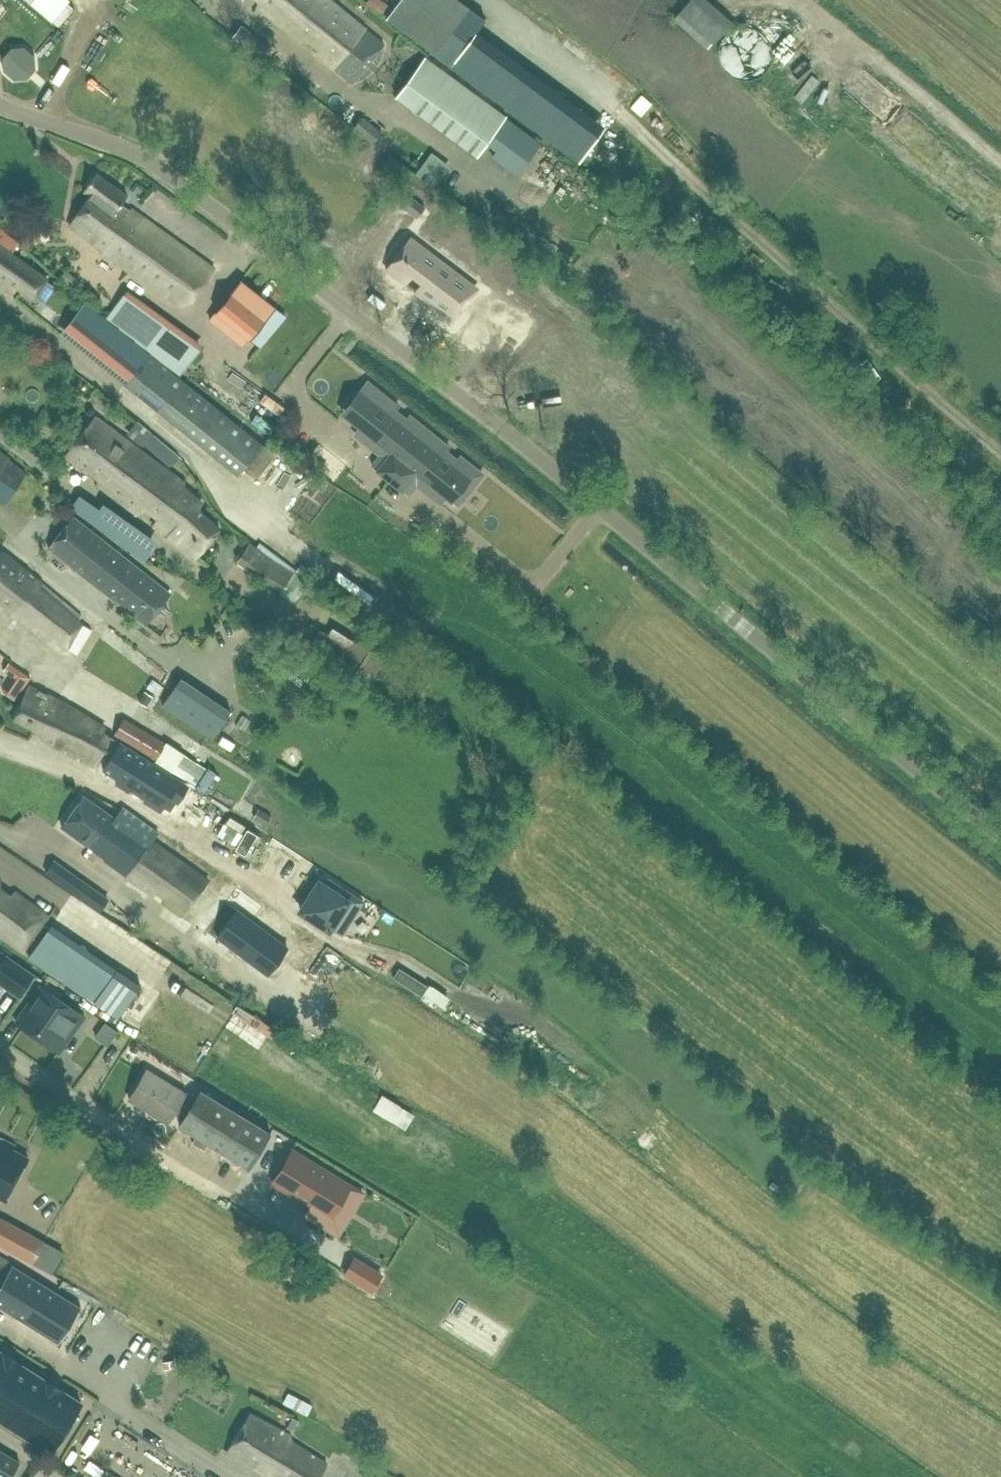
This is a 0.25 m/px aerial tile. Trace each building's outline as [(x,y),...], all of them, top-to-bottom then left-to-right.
[(38,17),(41,13),(48,5),(42,0),(20,0),(38,17)] [(258,2),(257,6),(296,38),(327,0),(256,0),(258,2)] [(330,0),(327,0),(296,38),(351,82),(383,43),(330,0)] [(707,49),(712,43),(713,43),(732,22),(708,0),(689,0),(672,19),(707,49)] [(269,47),(241,25),(231,37),(260,60),(269,47)] [(765,60),(775,38),(759,31),(749,53),(765,60)] [(24,46),(10,48),(2,57),(3,71),(13,80),(27,79),(35,69),(34,56),(24,46)] [(518,174),(541,142),(505,118),(506,116),(424,56),(394,96),(477,156),(486,143),(493,149),(490,153),(518,174)] [(362,116),(353,128),(372,145),(382,132),(362,116)] [(607,175),(616,167),(588,139),(579,147),(607,175)] [(414,167),(425,149),(415,143),(403,160),(414,167)] [(129,211),(121,205),(127,196),(96,173),(83,191),(90,197),(69,226),(99,248),(99,249),(164,296),(165,295),(179,305),(213,268),(131,208),(129,211)] [(409,201),(401,210),(414,220),(421,211),(409,201)] [(11,294),(16,287),(34,299),(47,279),(10,254),(18,242),(0,230),(0,287),(11,294)] [(410,240),(385,272),(449,320),(473,288),(410,240)] [(283,314),(239,280),(209,318),(242,344),(248,336),(259,345),(283,314)] [(145,349),(163,324),(151,314),(154,310),(128,290),(108,315),(129,331),(126,334),(145,349)] [(126,334),(85,302),(60,334),(237,475),(263,444),(180,378),(126,334)] [(386,448),(372,465),(390,479),(428,431),(408,415),(405,419),(395,411),(398,407),(367,381),(342,412),(386,448)] [(219,528),(197,509),(201,504),(180,486),(185,480),(95,415),(66,453),(97,476),(96,484),(137,514),(146,509),(156,517),(153,525),(196,558),(219,528)] [(256,415),(247,425),(269,445),(278,435),(256,415)] [(449,447),(428,431),(390,479),(407,493),(421,475),(457,505),(481,473),(459,455),(456,459),(445,451),(449,447)] [(0,453),(0,502),(4,505),(6,502),(30,520),(35,512),(48,492),(25,475),(26,473),(6,458),(0,453)] [(100,509),(79,494),(70,507),(144,562),(158,542),(104,503),(100,509)] [(145,624),(170,593),(73,516),(48,548),(145,624)] [(278,592),(293,603),(308,581),(249,542),(235,561),(278,592)] [(3,552),(0,555),(0,607),(2,605),(30,628),(32,634),(47,647),(55,642),(77,654),(91,630),(83,625),(84,623),(79,619),(81,617),(3,552)] [(355,667),(366,653),(331,628),(321,642),(355,667)] [(13,667),(1,683),(14,693),(26,678),(13,667)] [(231,710),(180,677),(161,706),(211,739),(231,710)] [(152,678),(147,687),(154,692),(160,683),(152,678)] [(52,745),(101,770),(104,765),(122,739),(114,733),(111,737),(102,733),(104,728),(61,701),(28,686),(14,719),(43,734),(41,737),(51,742),(52,745)] [(243,733),(248,720),(236,716),(232,729),(243,733)] [(130,743),(151,758),(188,783),(200,765),(190,759),(191,757),(183,752),(166,741),(165,743),(123,717),(114,733),(130,743)] [(122,739),(104,765),(118,774),(117,779),(130,787),(132,786),(145,795),(144,796),(161,808),(170,794),(178,800),(189,784),(151,759),(151,758),(122,739)] [(200,772),(194,792),(208,796),(215,777),(200,772)] [(83,795),(61,826),(103,857),(103,860),(150,894),(154,891),(164,898),(163,902),(184,917),(210,882),(195,871),(151,840),(157,832),(123,808),(119,814),(115,819),(83,795)] [(208,810),(203,823),(224,831),(229,818),(208,810)] [(273,840),(259,860),(291,881),(305,861),(273,840)] [(54,860),(44,873),(45,874),(88,904),(99,912),(108,899),(54,860)] [(319,882),(301,910),(329,927),(329,926),(333,929),(341,934),(362,901),(327,878),(325,881),(322,884),(319,882)] [(24,950),(48,916),(14,891),(9,896),(0,889),(0,934),(24,950)] [(274,971),(291,944),(238,908),(220,935),(274,971)] [(0,962),(0,983),(17,995),(30,975),(3,957),(0,962)] [(136,985),(113,969),(90,1002),(113,1018),(136,985)] [(84,1016),(41,985),(16,1021),(26,1028),(26,1033),(41,1043),(45,1042),(59,1051),(84,1016)] [(95,1036),(108,1045),(118,1030),(105,1021),(95,1036)] [(177,1126),(248,1169),(269,1132),(200,1090),(193,1101),(183,1095),(185,1092),(147,1069),(128,1099),(147,1111),(149,1108),(168,1120),(173,1112),(182,1118),(177,1126)] [(391,1121),(405,1128),(414,1114),(412,1112),(399,1105),(400,1104),(382,1094),(372,1110),(391,1121)] [(4,1200),(27,1156),(12,1148),(14,1145),(0,1138),(0,1198),(4,1200)] [(291,1149),(272,1181),(311,1205),(305,1214),(325,1226),(338,1204),(351,1212),(362,1192),(291,1149)] [(32,1262),(44,1241),(0,1216),(0,1244),(32,1262)] [(58,1343),(59,1342),(56,1340),(77,1305),(80,1307),(81,1306),(0,1257),(0,1308),(58,1343)] [(383,1280),(355,1263),(346,1279),(373,1295),(383,1280)] [(50,1451),(81,1403),(61,1391),(62,1389),(46,1379),(45,1381),(18,1364),(19,1362),(3,1352),(2,1353),(0,1352),(0,1419),(50,1451)] [(279,1405),(304,1417),(309,1406),(285,1394),(279,1405)] [(326,1464),(290,1441),(292,1436),(251,1414),(227,1453),(252,1469),(255,1467),(266,1475),(271,1476),(319,1476),(326,1464)] [(19,1461),(0,1449),(0,1476),(10,1476),(19,1461)]
